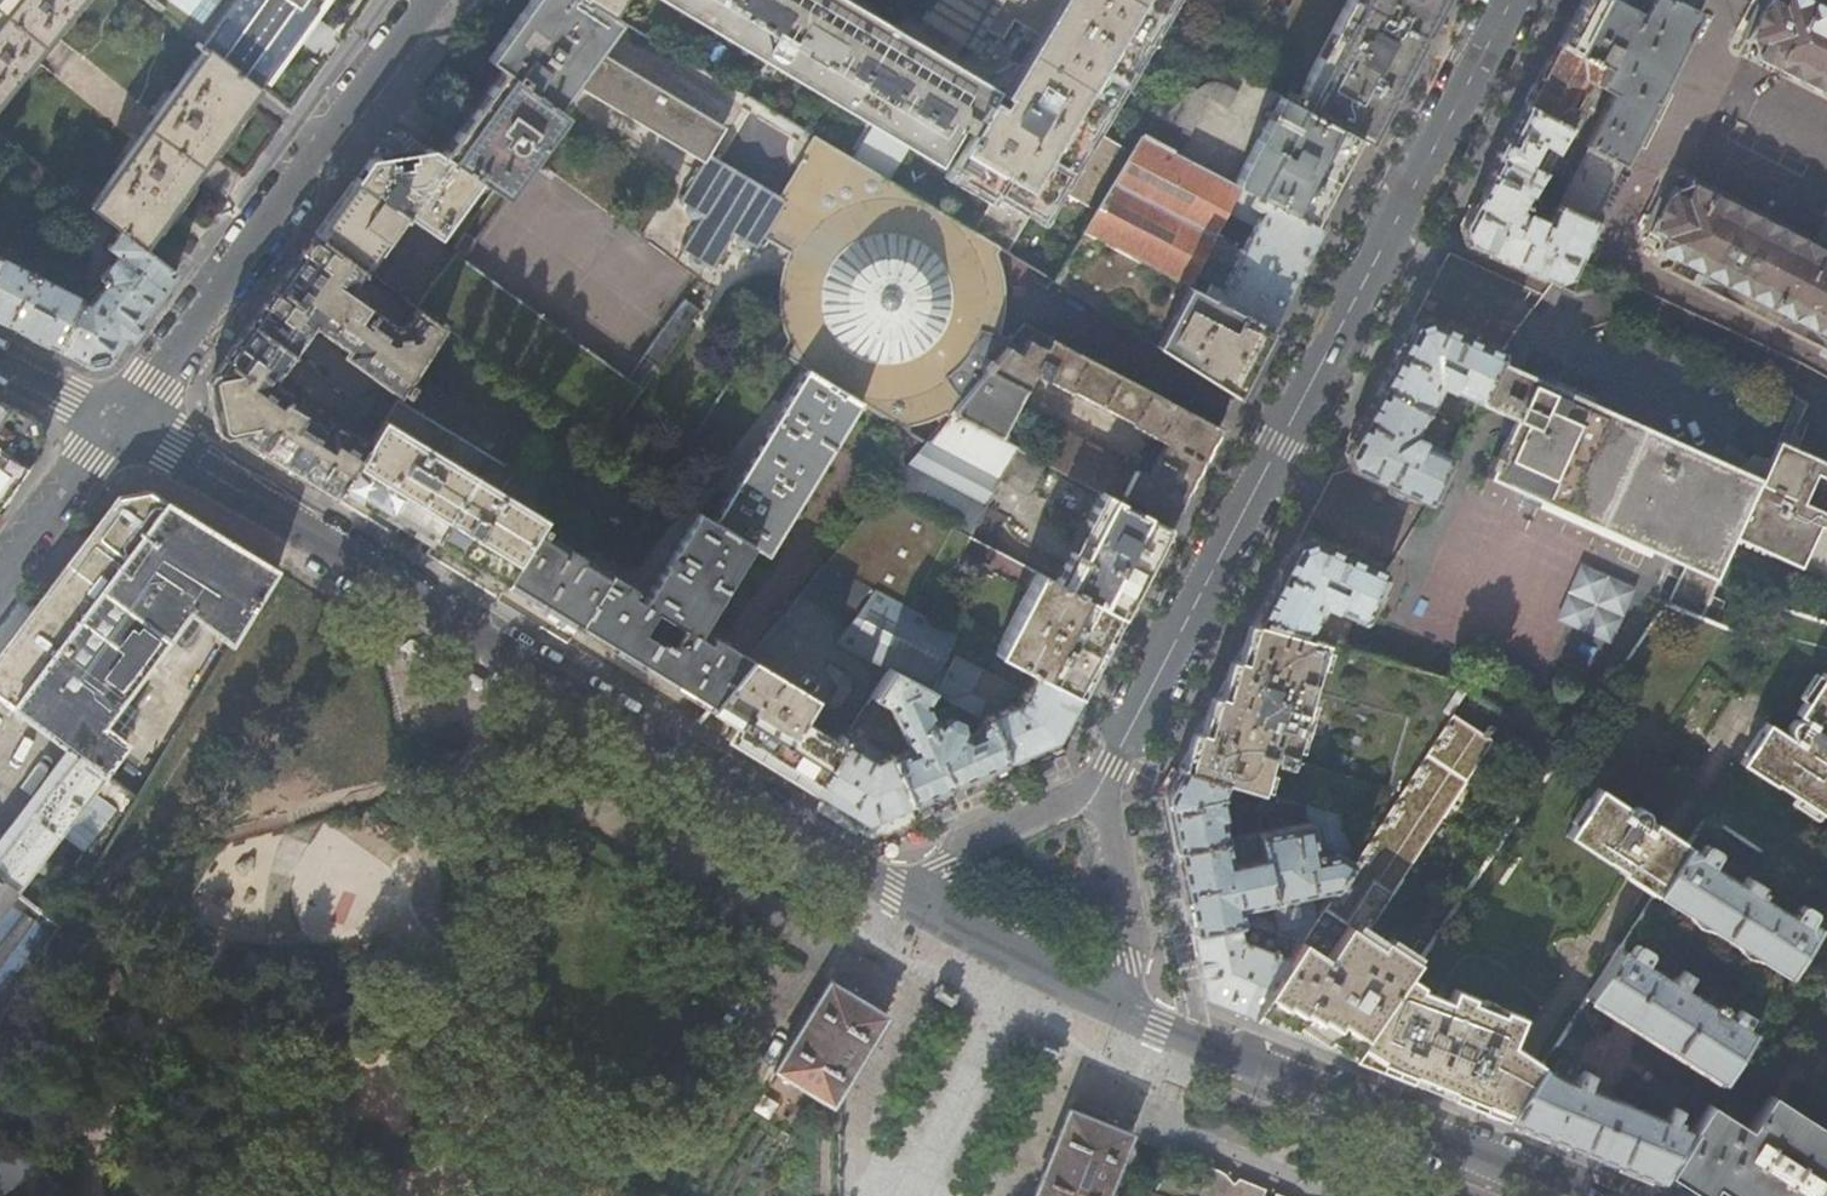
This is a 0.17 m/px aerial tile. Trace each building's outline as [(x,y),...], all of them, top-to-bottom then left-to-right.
[(81,0),(0,0),(0,101),(81,0)] [(198,40),(258,85),(298,30),(319,0),(146,0),(198,40)] [(584,0),(530,0),(487,59),(503,69),(555,107),(572,83),(598,49),(619,21),(610,15),(584,0)] [(610,15),(620,0),(584,0),(610,15)] [(877,120),(853,160),(892,183),(916,143),(947,162),(966,131),(973,134),(992,104),(998,94),(844,0),(676,0),(877,120)] [(1061,0),(1023,0),(1022,3),(1016,0),(932,0),(920,20),(973,52),(986,31),(1003,41),(1014,22),(1039,37),(1061,0)] [(1039,37),(1002,99),(1006,101),(1000,109),(992,104),(973,134),(976,137),(957,168),(998,192),(974,232),(994,244),(1008,252),(1049,183),(1096,213),(1131,153),(1084,124),(1158,0),(1061,0),(1039,37)] [(1216,10),(1222,0),(1196,0),(1216,10)] [(1298,96),(1289,91),(1285,99),(1355,135),(1369,143),(1393,97),(1421,42),(1443,0),(1348,0),(1298,96)] [(1635,11),(1614,0),(1579,0),(1574,11),(1566,25),(1557,42),(1602,65),(1566,124),(1525,190),(1527,191),(1533,194),(1548,200),(1555,203),(1589,218),(1670,59),(1701,0),(1641,0),(1635,11)] [(1635,11),(1641,0),(1614,0),(1635,11)] [(1810,0),(1765,0),(1746,37),(1757,43),(1751,55),(1826,93),(1826,9),(1810,0)] [(195,44),(202,50),(89,207),(96,213),(104,218),(119,230),(142,248),(169,210),(233,120),(258,85),(198,40),(195,44)] [(1541,74),(1524,105),(1566,124),(1602,65),(1557,42),(1548,60),(1541,74)] [(726,125),(598,49),(572,83),(703,161),(708,154),(726,125)] [(565,114),(555,107),(503,69),(459,131),(445,121),(428,145),(434,148),(480,177),(493,186),(507,195),(565,114)] [(1175,80),(1142,136),(1178,154),(1208,96),(1230,107),(1238,90),(1233,87),(1231,86),(1227,84),(1226,84),(1222,82),(1221,82),(1218,82),(1216,81),(1213,82),(1211,82),(1210,82),(1205,85),(1200,89),(1197,92),(1175,80)] [(1309,222),(1355,135),(1285,99),(1280,96),(1272,111),(1267,109),(1264,115),(1268,118),(1234,183),(1309,222)] [(1525,190),(1566,124),(1524,105),(1511,131),(1491,170),(1490,172),(1525,190)] [(1142,136),(1131,153),(1096,213),(1086,229),(1217,299),(1271,329),(1291,291),(1297,279),(1323,229),(1309,222),(1234,183),(1178,154),(1142,136)] [(825,165),(835,149),(818,139),(808,155),(825,165)] [(50,178),(4,142),(0,147),(0,149),(45,183),(50,178)] [(438,233),(480,177),(434,148),(375,159),(369,159),(354,181),(399,208),(438,233)] [(783,205),(767,232),(796,249),(786,274),(783,285),(788,285),(787,291),(788,316),(800,344),(801,346),(787,356),(808,368),(862,401),(908,428),(906,422),(946,408),(951,412),(952,411),(1006,346),(1013,337),(990,331),(995,307),(995,284),(987,255),(994,244),(974,232),(892,183),(853,160),(835,149),(825,165),(808,155),(782,198),(783,205)] [(783,205),(782,198),(752,180),(742,174),(708,154),(703,161),(688,185),(691,187),(681,203),(685,205),(686,202),(690,204),(689,206),(688,209),(688,210),(689,211),(690,214),(692,215),(694,216),(695,216),(698,216),(700,215),(701,214),(705,216),(697,228),(693,226),(691,230),(695,232),(687,245),(683,243),(681,246),(684,249),(681,254),(684,256),(688,251),(692,254),(692,260),(693,261),(694,263),(696,265),(698,266),(700,266),(703,266),(705,266),(708,264),(710,265),(707,268),(710,270),(713,267),(717,269),(719,265),(715,263),(723,250),(726,253),(729,249),(725,246),(733,234),(737,235),(737,238),(737,239),(737,241),(738,242),(740,244),(741,245),(744,246),(747,246),(749,244),(750,244),(751,242),(754,244),(753,247),(756,249),(758,246),(762,248),(764,244),(761,242),(767,232),(783,205)] [(752,180),(757,171),(747,165),(742,174),(752,180)] [(1527,191),(1525,190),(1490,172),(1471,206),(1461,226),(1464,235),(1467,243),(1552,281),(1568,275),(1576,258),(1592,220),(1589,218),(1555,203),(1546,222),(1523,213),(1518,209),(1527,191)] [(91,218),(96,213),(89,207),(50,178),(45,183),(91,218)] [(1826,350),(1826,245),(1824,249),(1689,180),(1682,192),(1671,186),(1649,229),(1659,235),(1654,248),(1677,260),(1671,271),(1826,350)] [(399,208),(354,181),(353,182),(334,208),(315,235),(361,269),(399,208)] [(467,250),(507,195),(493,186),(454,242),(467,250)] [(104,218),(96,213),(91,218),(72,245),(80,250),(104,218)] [(1262,347),(1271,329),(1217,299),(1086,229),(1056,280),(1236,397),(1249,371),(1262,347)] [(84,287),(95,296),(88,305),(79,301),(56,348),(77,359),(82,362),(111,355),(137,321),(175,273),(142,248),(119,230),(106,246),(115,254),(92,284),(85,278),(84,287)] [(361,269),(315,235),(283,279),(250,324),(292,353),(312,325),(345,347),(340,354),(397,394),(440,324),(414,306),(404,320),(394,322),(348,291),(363,270),(361,269)] [(414,306),(440,324),(607,438),(645,386),(466,252),(452,244),(413,305),(414,306)] [(81,297),(0,256),(0,320),(9,324),(37,339),(56,348),(79,301),(81,297)] [(643,356),(658,367),(700,310),(684,298),(643,356)] [(1395,352),(1377,387),(1425,413),(1427,410),(1440,385),(1476,402),(1495,360),(1497,354),(1499,350),(1427,319),(1410,324),(1395,352)] [(292,353),(250,324),(225,360),(209,381),(219,428),(257,452),(333,498),(368,441),(327,417),(322,425),(292,407),(298,398),(273,380),(292,353)] [(1006,346),(952,411),(1001,437),(1031,374),(1042,379),(1042,378),(1067,391),(1068,390),(1130,422),(1129,424),(1152,437),(1136,468),(1062,430),(1046,461),(1047,462),(1101,491),(1120,501),(1124,495),(1138,503),(1135,509),(1167,527),(1194,476),(1219,428),(1056,341),(1049,338),(1044,346),(1025,336),(1017,352),(1006,346)] [(1509,359),(1497,354),(1495,360),(1506,365),(1509,359)] [(1506,365),(1495,360),(1476,402),(1515,419),(1497,458),(1493,456),(1488,466),(1493,468),(1488,478),(1685,566),(1668,606),(1716,625),(1725,606),(1708,599),(1734,537),(1759,479),(1572,394),(1553,386),(1506,365)] [(610,573),(568,642),(584,652),(652,693),(680,710),(688,696),(709,709),(750,658),(702,629),(753,545),(768,555),(862,401),(808,368),(716,520),(699,510),(674,551),(669,548),(661,561),(666,564),(647,595),(610,573)] [(1574,389),(1556,381),(1553,386),(1572,394),(1574,389)] [(1425,413),(1377,387),(1356,427),(1343,451),(1349,469),(1425,503),(1448,453),(1413,437),(1425,413)] [(371,388),(362,402),(383,416),(393,401),(371,388)] [(393,401),(383,416),(373,432),(368,441),(333,498),(395,536),(405,518),(435,538),(425,554),(454,572),(496,598),(543,524),(560,497),(514,468),(501,490),(436,450),(449,428),(396,396),(393,401)] [(383,416),(362,402),(352,417),(373,432),(383,416)] [(952,411),(951,412),(888,488),(969,532),(985,504),(987,502),(1001,474),(1032,490),(1047,462),(1046,461),(1001,437),(952,411)] [(1759,479),(1734,537),(1826,579),(1826,462),(1776,440),(1759,479)] [(0,446),(0,503),(28,466),(0,446)] [(972,534),(969,532),(888,488),(826,565),(876,592),(928,618),(955,566),(976,576),(984,560),(964,550),(972,534)] [(73,753),(99,771),(121,742),(100,726),(187,611),(232,644),(279,574),(267,564),(240,547),(215,532),(199,522),(148,491),(117,497),(0,652),(0,709),(4,712),(9,706),(73,753)] [(1135,509),(1120,501),(1101,491),(1055,579),(1121,615),(1144,571),(1167,527),(1135,509)] [(550,527),(543,524),(496,598),(524,615),(568,642),(610,573),(546,533),(550,527)] [(1275,581),(1254,621),(1325,641),(1327,633),(1314,629),(1326,605),(1362,621),(1385,570),(1314,538),(1294,545),(1275,581)] [(1556,618),(1612,643),(1637,587),(1580,563),(1556,618)] [(853,624),(876,592),(826,565),(803,593),(853,624)] [(1100,655),(1121,615),(1055,579),(1038,570),(995,653),(1033,673),(1078,697),(1100,655)] [(957,634),(928,618),(876,592),(853,624),(839,643),(891,670),(934,693),(948,700),(951,702),(963,708),(988,721),(1005,761),(1030,750),(1056,739),(1064,723),(1078,697),(1033,673),(1024,691),(954,655),(946,671),(940,668),(957,634)] [(1204,717),(1177,768),(1263,794),(1306,807),(1352,821),(1374,828),(1452,711),(1470,683),(1325,641),(1254,621),(1235,659),(1204,717)] [(750,658),(709,709),(734,725),(726,738),(740,747),(787,775),(812,791),(842,745),(843,743),(802,718),(815,697),(750,658)] [(928,707),(934,693),(891,670),(869,705),(895,716),(909,749),(912,757),(894,765),(911,803),(960,782),(1005,761),(988,721),(963,708),(969,725),(978,730),(967,734),(960,730),(961,729),(959,721),(952,717),(942,721),(933,716),(928,707)] [(1798,720),(1792,720),(1790,720),(1789,720),(1785,724),(1784,726),(1783,728),(1783,730),(1784,734),(1787,737),(1785,740),(1763,725),(1738,764),(1771,785),(1772,784),(1822,817),(1826,810),(1826,677),(1820,672),(1793,713),(1800,717),(1798,720)] [(1452,711),(1361,849),(1334,890),(1314,919),(1301,939),(1250,1016),(1298,1035),(1350,1056),(1402,981),(1412,968),(1383,948),(1379,954),(1357,939),(1490,736),(1452,711)] [(872,764),(842,745),(812,791),(820,796),(833,804),(865,823),(881,816),(909,804),(911,803),(894,765),(890,756),(872,764)] [(894,765),(912,757),(909,749),(890,756),(894,765)] [(99,771),(73,753),(12,836),(7,841),(0,836),(0,1020),(62,919),(16,883),(59,827),(60,822),(82,793),(107,813),(79,860),(91,870),(136,799),(99,771)] [(1163,795),(1173,845),(1182,889),(1191,932),(1243,922),(1301,939),(1314,919),(1309,894),(1334,890),(1361,849),(1347,852),(1342,826),(1350,828),(1352,821),(1306,807),(1310,824),(1290,827),(1288,817),(1270,821),(1272,831),(1262,833),(1258,812),(1263,794),(1177,768),(1171,781),(1163,795)] [(1654,893),(1686,844),(1651,822),(1651,823),(1645,820),(1645,819),(1646,817),(1647,816),(1647,814),(1646,812),(1646,811),(1645,809),(1644,808),(1642,807),(1641,806),(1639,806),(1638,805),(1636,805),(1634,806),(1633,806),(1632,807),(1630,808),(1629,810),(1596,788),(1566,834),(1602,858),(1603,857),(1621,869),(1619,871),(1654,893)] [(867,831),(912,812),(909,804),(881,816),(865,823),(833,804),(820,796),(818,800),(867,831)] [(1791,916),(1761,897),(1741,885),(1708,865),(1693,856),(1697,852),(1686,844),(1654,893),(1788,975),(1818,926),(1805,921),(1804,920),(1803,923),(1791,916)] [(1716,853),(1715,849),(1705,844),(1701,844),(1697,852),(1693,856),(1708,865),(1716,853)] [(1767,888),(1747,875),(1741,885),(1761,897),(1767,888)] [(1804,920),(1805,921),(1810,913),(1809,909),(1801,904),(1797,905),(1791,916),(1803,923),(1804,920)] [(1250,1016),(1301,939),(1243,922),(1191,932),(1193,945),(1195,954),(1204,997),(1224,1005),(1250,1016)] [(1633,942),(1626,952),(1650,966),(1656,957),(1655,953),(1636,942),(1633,942)] [(1670,979),(1650,966),(1626,952),(1619,947),(1586,997),(1721,1081),(1759,1019),(1736,1005),(1730,1016),(1716,1007),(1719,1003),(1715,1001),(1712,1005),(1683,987),(1691,974),(1678,966),(1670,979)] [(1402,981),(1350,1056),(1424,1086),(1506,1119),(1540,1067),(1510,1046),(1520,1018),(1451,994),(1447,1006),(1415,995),(1417,990),(1402,981)] [(884,1017),(828,982),(773,1070),(830,1104),(833,1100),(884,1017)] [(958,998),(959,994),(944,985),(942,989),(940,987),(939,988),(937,991),(939,993),(938,996),(953,1005),(955,1001),(957,1003),(959,999),(960,999),(958,998)] [(1062,1049),(1063,1046),(1047,1039),(1045,1043),(1043,1042),(1041,1046),(1044,1047),(1042,1050),(1059,1057),(1060,1053),(1063,1054),(1064,1050),(1062,1049)] [(1541,1065),(1540,1067),(1506,1119),(1587,1151),(1659,1180),(1667,1167),(1691,1129),(1679,1124),(1685,1108),(1670,1102),(1664,1118),(1584,1087),(1589,1071),(1583,1069),(1582,1073),(1574,1070),(1570,1081),(1558,1077),(1541,1065)] [(1691,1129),(1667,1167),(1705,1193),(1714,1181),(1738,1195),(1826,1195),(1826,1139),(1763,1098),(1746,1126),(1708,1102),(1691,1129)] [(1065,1110),(1030,1195),(1104,1195),(1128,1135),(1112,1128),(1078,1115),(1065,1110)] [(2,1195),(44,1168),(25,1141),(0,1158),(0,1195),(3,1195),(2,1195)] [(1143,1195),(1283,1195),(1238,1178),(1230,1183),(1223,1174),(1217,1169),(1205,1164),(1201,1175),(1203,1176),(1201,1182),(1194,1185),(1189,1183),(1192,1177),(1174,1174),(1170,1175),(1165,1177),(1151,1193),(1145,1191),(1143,1195)]
